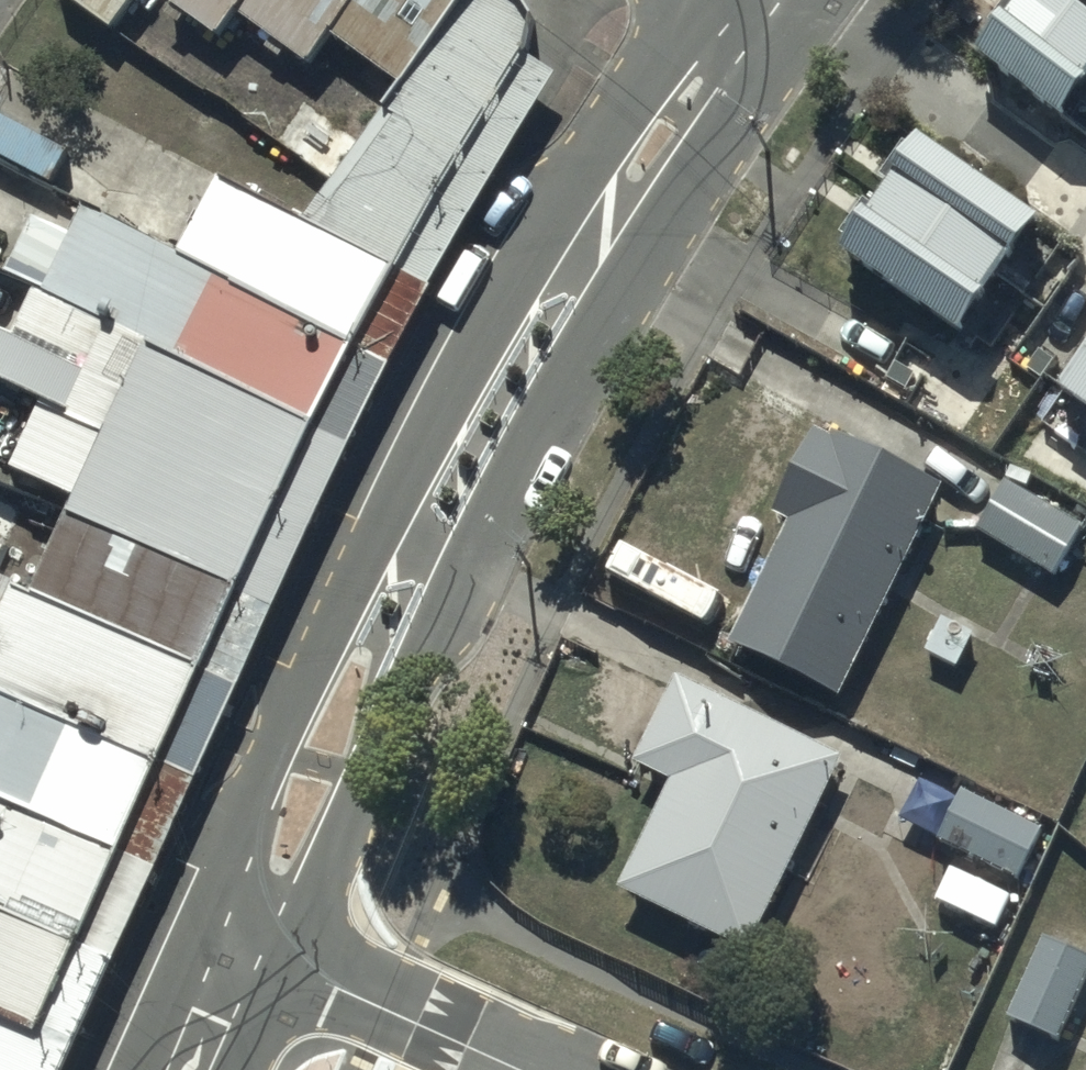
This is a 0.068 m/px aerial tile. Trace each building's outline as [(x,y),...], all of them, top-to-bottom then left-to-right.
[(109,23),(125,0),(76,0),(109,23)] [(216,26),(233,4),(235,0),(180,0),(216,26)] [(233,4),(304,58),(329,27),(396,75),(449,0),(235,0),(233,4)] [(395,261),(519,51),(531,9),(526,0),(450,0),(303,215),(395,261)] [(1079,0),(1012,0),(977,48),(1067,114),(1085,88),(1085,5),(1079,0)] [(1043,216),(921,131),(844,241),(965,326),(1043,216)] [(179,227),(368,313),(395,261),(303,215),(215,175),(179,227)] [(57,260),(335,385),(368,313),(179,227),(90,187),(57,260)] [(260,551),(335,385),(26,245),(0,302),(0,352),(52,376),(22,443),(260,551)] [(1055,385),(1085,407),(1085,342),(1055,385)] [(789,539),(731,660),(842,713),(943,504),(816,443),(774,531),(789,539)] [(1005,485),(975,533),(1048,579),(1078,531),(1005,485)] [(201,753),(244,657),(27,559),(0,619),(0,662),(201,753)] [(160,843),(201,753),(0,662),(0,771),(160,843)] [(671,796),(621,905),(753,967),(845,768),(676,689),(635,779),(671,796)] [(118,935),(160,843),(0,771),(0,881),(118,935)] [(962,797),(937,845),(1014,886),(1039,839),(962,797)] [(85,1008),(118,935),(0,881),(0,969),(85,1008)] [(1004,1021),(1055,1045),(1085,979),(1085,960),(1042,939),(1004,1021)] [(6,1069),(57,1069),(85,1008),(0,969),(0,1067),(6,1069)]
